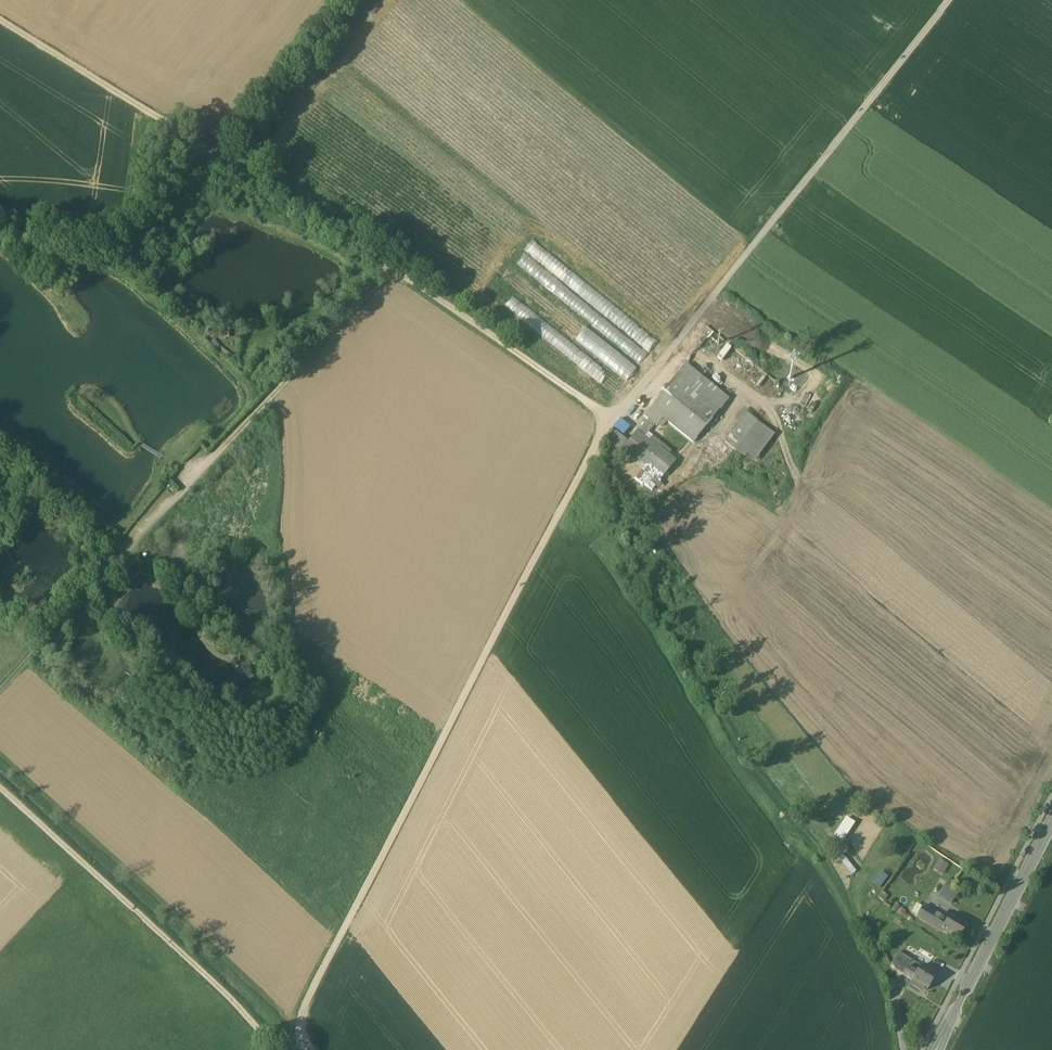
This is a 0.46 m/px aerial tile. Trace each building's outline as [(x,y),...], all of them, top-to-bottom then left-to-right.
[(648,355),(657,343),(531,243),(523,253),(566,286),(582,292),(585,294),(593,297),(598,301),(602,302),(601,306),(609,309),(608,314),(615,317),(614,321),(621,323),(619,328),(629,331),(633,334),(631,333),(638,339),(636,345),(648,355)] [(523,256),(516,264),(596,330),(603,321),(523,256)] [(63,260),(46,260),(46,275),(63,275),(63,260)] [(500,282),(592,353),(595,349),(599,352),(604,344),(509,271),(500,282)] [(615,397),(623,387),(512,298),(504,309),(615,397)] [(728,401),(686,367),(676,379),(719,413),(728,401)] [(719,413),(676,379),(662,396),(705,431),(719,413)] [(705,431),(662,396),(650,411),(662,421),(693,445),(705,431)] [(662,421),(650,411),(644,419),(648,422),(654,427),(656,429),(662,421)] [(750,420),(730,446),(751,462),(771,436),(750,420)] [(648,422),(637,435),(636,435),(623,451),(634,459),(645,468),(645,467),(662,481),(675,464),(657,450),(657,451),(644,440),(654,427),(648,422)] [(615,434),(606,445),(617,454),(626,443),(615,434)] [(634,459),(623,451),(622,453),(632,461),(634,459)] [(15,583),(21,577),(14,570),(8,576),(15,583)] [(846,817),(834,836),(845,842),(856,823),(846,817)] [(934,869),(943,874),(948,864),(939,859),(934,869)] [(872,883),(880,889),(889,877),(881,871),(872,883)] [(947,893),(952,880),(949,879),(941,896),(949,899),(951,895),(947,893)] [(928,911),(922,908),(916,917),(922,921),(928,911)] [(934,915),(928,911),(922,921),(928,925),(934,915)] [(946,922),(934,915),(928,925),(941,932),(942,931),(941,931),(946,922)] [(967,926),(950,916),(946,922),(941,931),(942,931),(958,941),(967,926)] [(920,967),(898,953),(891,964),(895,971),(903,975),(906,969),(910,972),(909,973),(913,975),(914,976),(920,967)] [(936,976),(921,966),(920,967),(914,976),(913,975),(909,973),(910,972),(906,969),(903,975),(912,981),(913,982),(911,985),(918,989),(920,986),(927,991),(936,976)]
